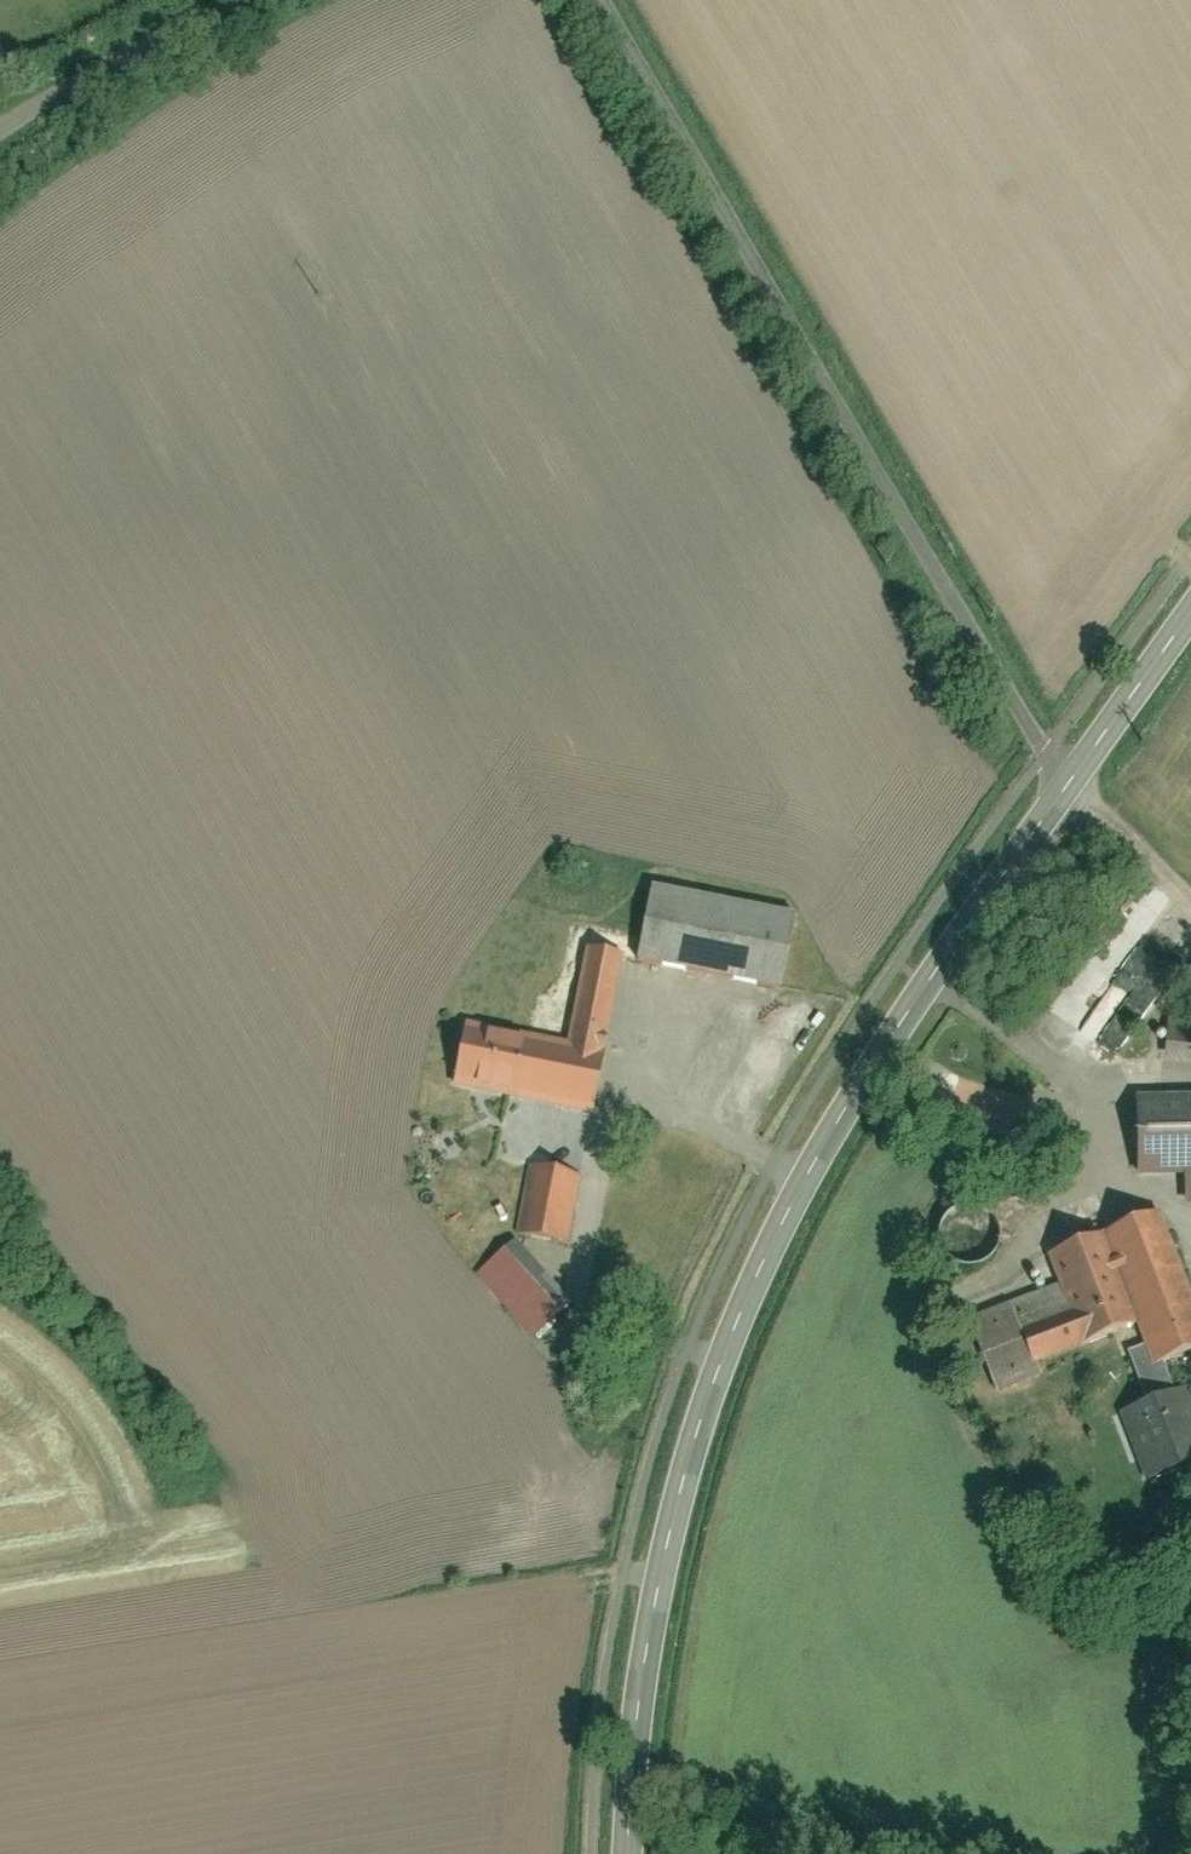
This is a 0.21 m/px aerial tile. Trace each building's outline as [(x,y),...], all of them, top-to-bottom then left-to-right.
[(638,959),(781,986),(795,913),(651,886),(638,959)] [(566,1043),(467,1024),(455,1084),(594,1111),(624,955),(585,947),(566,1043)] [(1135,1095),(1137,1176),(1188,1175),(1188,1204),(1190,1204),(1190,1094),(1135,1095)] [(529,1165),(516,1233),(566,1243),(579,1175),(529,1165)] [(1164,1213),(1048,1254),(1058,1283),(960,1318),(988,1396),(1044,1376),(1037,1358),(1141,1321),(1149,1343),(1129,1351),(1148,1405),(1123,1414),(1146,1478),(1190,1462),(1190,1398),(1185,1381),(1173,1385),(1163,1360),(1190,1350),(1190,1289),(1164,1213)] [(570,1302),(515,1241),(477,1274),(532,1336),(570,1302)]
